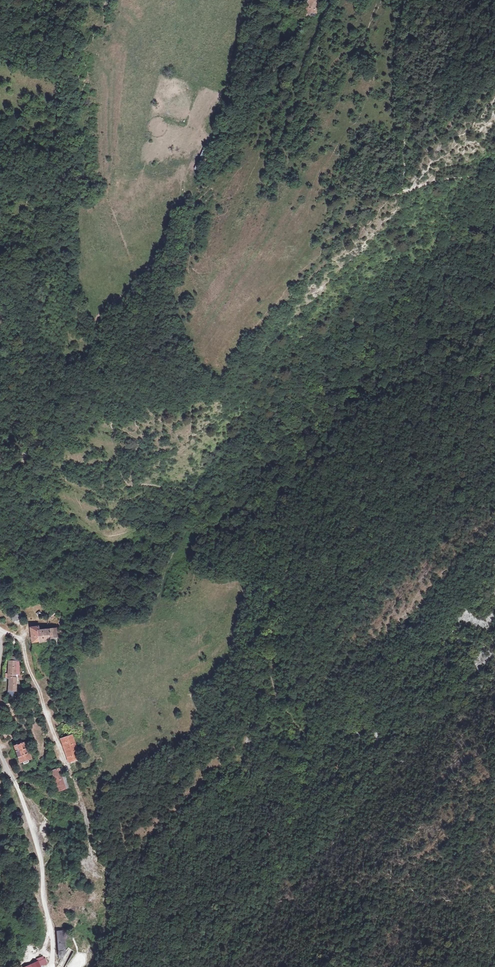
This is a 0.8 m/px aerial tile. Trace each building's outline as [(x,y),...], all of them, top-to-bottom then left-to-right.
[(306,12),(306,17),(310,18),(312,14),(312,12),(318,14),(323,0),(310,0),(306,12)] [(24,617),(21,609),(11,613),(14,621),(24,617)] [(44,630),(42,625),(34,626),(37,641),(53,640),(53,646),(59,645),(58,628),(44,630)] [(288,711),(294,724),(300,721),(293,708),(288,711)] [(304,730),(300,721),(294,724),(299,732),(304,730)] [(75,735),(63,739),(67,749),(72,747),(74,751),(68,753),(71,762),(83,758),(75,735)] [(23,740),(15,743),(22,762),(24,761),(25,763),(31,761),(30,759),(33,758),(27,742),(24,743),(23,740)] [(71,787),(64,769),(54,772),(61,791),(71,787)] [(67,950),(67,931),(59,931),(60,960),(66,959),(67,950)] [(36,959),(37,962),(25,966),(41,966),(46,964),(45,960),(44,960),(42,956),(36,959)]
